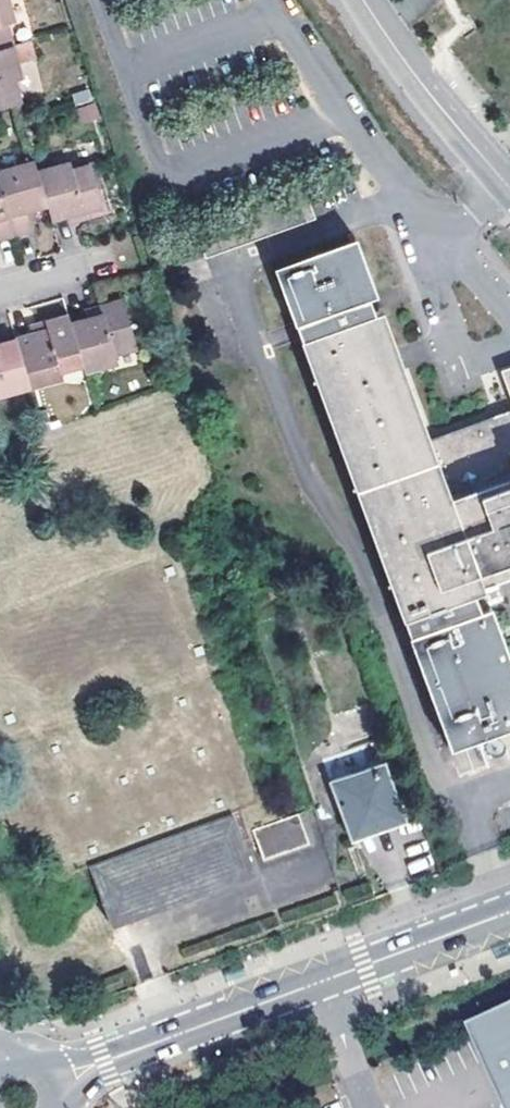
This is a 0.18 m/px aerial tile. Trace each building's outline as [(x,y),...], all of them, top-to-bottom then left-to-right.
[(21,102),(14,75),(22,73),(7,19),(17,16),(12,0),(0,0),(0,107),(21,102)] [(87,87),(70,94),(82,123),(99,117),(87,87)] [(3,234),(34,225),(30,210),(53,203),(56,216),(70,212),(73,221),(112,210),(98,164),(75,170),(73,163),(44,171),(41,163),(0,175),(0,226),(3,234)] [(401,619),(454,754),(509,734),(509,660),(491,606),(503,600),(497,583),(509,578),(509,408),(427,437),(382,308),(374,311),(367,294),(375,290),(354,234),(274,264),(293,320),(298,319),(304,336),(300,338),(401,619)] [(3,383),(6,395),(69,376),(66,365),(86,359),(89,369),(118,361),(116,356),(141,348),(127,301),(103,308),(104,315),(76,323),(75,316),(54,322),(56,329),(0,345),(0,384),(3,383)] [(500,369),(509,394),(509,365),(500,369)] [(376,738),(326,757),(358,840),(406,821),(376,738)] [(298,837),(263,850),(268,863),(316,846),(302,810),(289,814),(298,837)] [(233,813),(90,863),(113,927),(256,875),(233,813)] [(254,826),(263,850),(298,837),(289,814),(254,826)] [(509,1101),(509,1004),(473,1022),(509,1101)]
